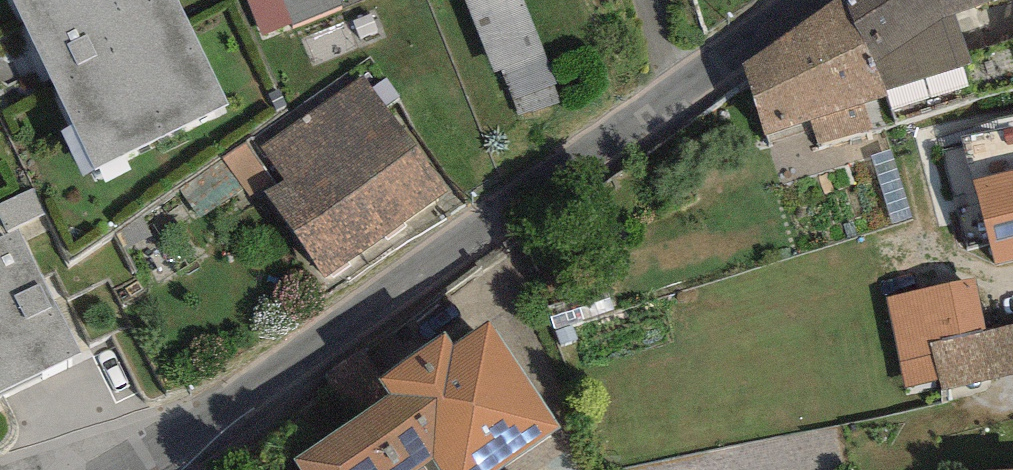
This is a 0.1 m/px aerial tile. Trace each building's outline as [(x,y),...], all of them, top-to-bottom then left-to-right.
[(20,21),(54,88),(96,172),(230,105),(190,24),(178,0),(9,0),(20,21)] [(490,74),(511,67),(521,98),(554,87),(525,0),(465,0),(490,74)] [(744,70),(765,140),(809,127),(815,146),(878,135),(870,109),(891,101),(888,95),(876,68),(844,0),(842,0),(744,70)] [(876,68),(943,24),(936,0),(844,0),(876,68)] [(943,24),(955,21),(1012,0),(936,0),(943,24)] [(955,21),(943,24),(876,68),(888,95),(972,67),(955,21)] [(363,79),(258,148),(286,183),(266,194),(330,274),(452,189),(363,79)] [(973,187),(996,272),(1012,267),(1012,177),(973,187)] [(0,242),(0,401),(82,361),(19,233),(0,242)] [(931,347),(987,332),(975,282),(886,301),(905,391),(940,383),(931,347)] [(489,321),(449,347),(444,338),(379,381),(390,398),(297,458),(304,469),(418,469),(431,461),(437,469),(500,469),(561,430),(489,321)] [(987,332),(931,347),(940,383),(943,395),(1012,378),(1012,325),(987,332)] [(431,461),(418,469),(437,469),(431,461)]
